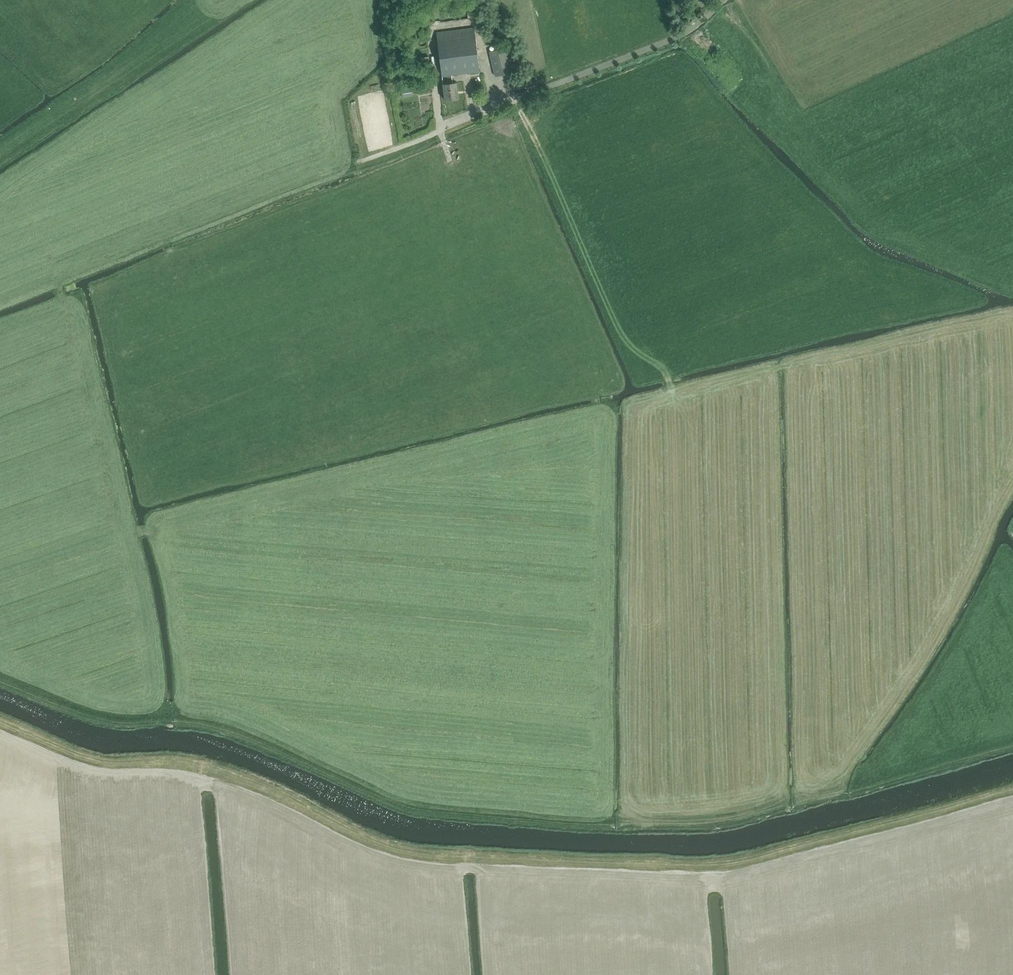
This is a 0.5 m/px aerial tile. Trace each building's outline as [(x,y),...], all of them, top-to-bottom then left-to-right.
[(442,76),(443,76),(443,80),(444,84),(443,84),(445,100),(458,98),(456,82),(453,82),(452,74),(480,71),(474,27),(437,32),(442,76)] [(494,34),(486,36),(488,44),(495,43),(494,34)] [(507,48),(490,51),(495,75),(512,72),(507,48)] [(409,59),(410,66),(430,64),(429,57),(409,59)] [(401,89),(402,93),(403,97),(413,96),(411,88),(401,89)]
